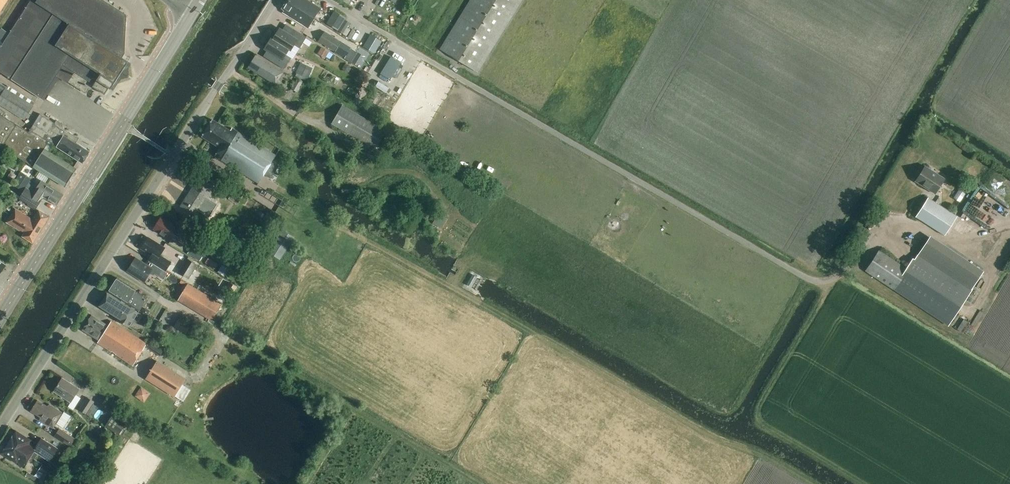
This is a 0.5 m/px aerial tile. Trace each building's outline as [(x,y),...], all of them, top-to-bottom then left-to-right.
[(36,2),(34,0),(31,0),(10,33),(2,45),(0,48),(0,71),(12,79),(42,98),(57,74),(86,93),(89,88),(92,90),(93,87),(105,94),(109,88),(111,89),(128,62),(120,56),(122,53),(124,20),(125,18),(98,0),(38,0),(36,2)] [(8,0),(0,0),(0,12),(8,0)] [(315,18),(322,8),(308,0),(287,0),(287,1),(315,18)] [(440,48),(479,72),(523,0),(469,0),(440,48)] [(309,29),(315,18),(287,1),(282,8),(284,10),(283,12),(309,29)] [(345,20),(346,18),(334,11),(327,23),(339,30),(345,20)] [(339,30),(344,33),(348,27),(350,23),(345,20),(339,30)] [(10,33),(1,28),(0,29),(0,44),(2,45),(10,33)] [(273,39),(289,49),(291,50),(294,45),(300,48),(307,37),(294,29),(290,36),(279,29),(273,39)] [(341,42),(341,41),(325,31),(319,41),(335,51),(341,42)] [(370,34),(366,41),(370,43),(367,48),(374,53),(382,41),(377,38),(370,34)] [(289,49),(273,39),(271,38),(265,48),(276,55),(272,61),(284,69),(291,58),(286,55),(289,49)] [(335,51),(345,58),(351,48),(341,42),(335,51)] [(326,58),(330,52),(322,47),(318,53),(326,58)] [(311,61),(313,54),(304,51),(301,58),(311,61)] [(276,84),(283,73),(256,56),(248,67),(276,84)] [(390,57),(380,73),(381,74),(381,75),(382,76),(383,75),(390,79),(400,63),(390,57)] [(307,78),(311,71),(299,65),(296,72),(297,73),(307,78)] [(298,91),(303,81),(297,78),(292,88),(298,91)] [(0,103),(0,105),(26,121),(37,103),(8,85),(7,86),(0,82),(0,103)] [(282,86),(279,95),(287,99),(291,90),(282,86)] [(373,157),(378,149),(376,148),(386,130),(342,105),(331,124),(366,143),(362,150),(373,157)] [(78,160),(83,163),(90,152),(73,142),(76,137),(39,113),(28,131),(3,116),(5,112),(0,109),(0,147),(59,183),(66,187),(67,186),(69,185),(71,182),(70,180),(72,177),(75,176),(76,173),(76,171),(77,169),(74,167),(44,149),(48,141),(78,160)] [(230,130),(213,120),(212,121),(211,121),(203,133),(203,134),(202,136),(219,147),(216,153),(217,153),(215,156),(259,183),(276,155),(246,136),(233,127),(230,130)] [(197,143),(195,148),(203,151),(205,146),(197,143)] [(935,193),(945,178),(926,166),(916,181),(935,193)] [(23,191),(32,178),(21,171),(13,184),(23,191)] [(204,202),(214,186),(200,177),(189,195),(187,194),(185,195),(183,198),(184,200),(185,201),(185,202),(198,210),(202,205),(207,208),(205,212),(210,215),(214,208),(204,202)] [(41,197),(42,196),(57,206),(64,195),(45,183),(41,180),(37,186),(30,181),(20,198),(37,209),(44,199),(41,197)] [(238,204),(243,196),(225,186),(222,191),(230,196),(229,199),(238,204)] [(960,202),(966,193),(959,189),(953,198),(960,202)] [(942,193),(937,201),(943,205),(948,197),(942,193)] [(928,197),(916,216),(943,234),(955,214),(928,197)] [(11,215),(39,233),(50,217),(39,210),(33,220),(15,209),(11,215)] [(33,243),(39,233),(11,215),(7,222),(24,234),(22,237),(33,243)] [(174,223),(162,216),(153,229),(171,241),(179,229),(184,233),(188,226),(177,219),(174,223)] [(280,259),(294,236),(283,230),(269,253),(280,259)] [(148,236),(140,249),(151,256),(148,260),(149,261),(165,271),(171,262),(161,255),(165,247),(148,236)] [(201,260),(206,251),(194,244),(189,253),(201,260)] [(879,249),(865,270),(949,326),(974,288),(920,253),(914,262),(912,261),(908,268),(879,249)] [(149,261),(146,265),(135,258),(126,271),(143,282),(149,273),(152,275),(154,272),(163,278),(166,272),(165,271),(149,261)] [(190,279),(198,265),(186,258),(178,272),(190,279)] [(216,268),(219,263),(212,259),(209,264),(216,268)] [(477,277),(472,275),(467,284),(471,287),(477,277)] [(134,293),(135,292),(136,290),(116,278),(109,290),(122,299),(127,292),(129,294),(130,292),(133,294),(134,292),(134,293)] [(222,304),(188,283),(177,300),(212,321),(222,304)] [(139,313),(138,312),(135,310),(136,310),(107,292),(99,306),(119,318),(118,320),(129,327),(133,320),(138,323),(144,314),(140,312),(139,313)] [(145,297),(143,295),(142,296),(135,292),(134,293),(134,292),(133,294),(130,292),(129,294),(127,292),(122,299),(140,310),(142,306),(144,307),(148,300),(147,299),(144,298),(145,297)] [(108,325),(92,315),(82,330),(99,340),(97,343),(132,366),(147,343),(111,321),(108,325)] [(174,328),(186,334),(191,324),(180,318),(174,328)] [(207,336),(203,343),(208,346),(212,340),(207,336)] [(146,379),(173,395),(183,378),(156,362),(146,379)] [(53,391),(70,402),(80,388),(63,377),(53,391)] [(205,377),(197,382),(200,387),(209,382),(205,377)] [(119,402),(129,408),(135,398),(125,392),(119,402)] [(87,398),(79,410),(87,414),(95,402),(87,398)] [(48,406),(38,400),(31,411),(41,417),(39,420),(53,428),(59,419),(67,423),(72,415),(64,411),(63,412),(50,404),(48,406)] [(126,425),(112,416),(106,426),(120,435),(126,425)] [(71,446),(76,438),(60,428),(55,436),(71,446)] [(16,431),(8,443),(31,457),(34,459),(38,453),(49,461),(57,449),(42,439),(36,447),(30,443),(31,441),(16,431)] [(31,457),(8,443),(1,454),(24,468),(31,457)] [(50,461),(46,467),(53,472),(57,465),(50,461)] [(38,471),(42,473),(49,478),(53,472),(46,467),(41,465),(38,471)]
